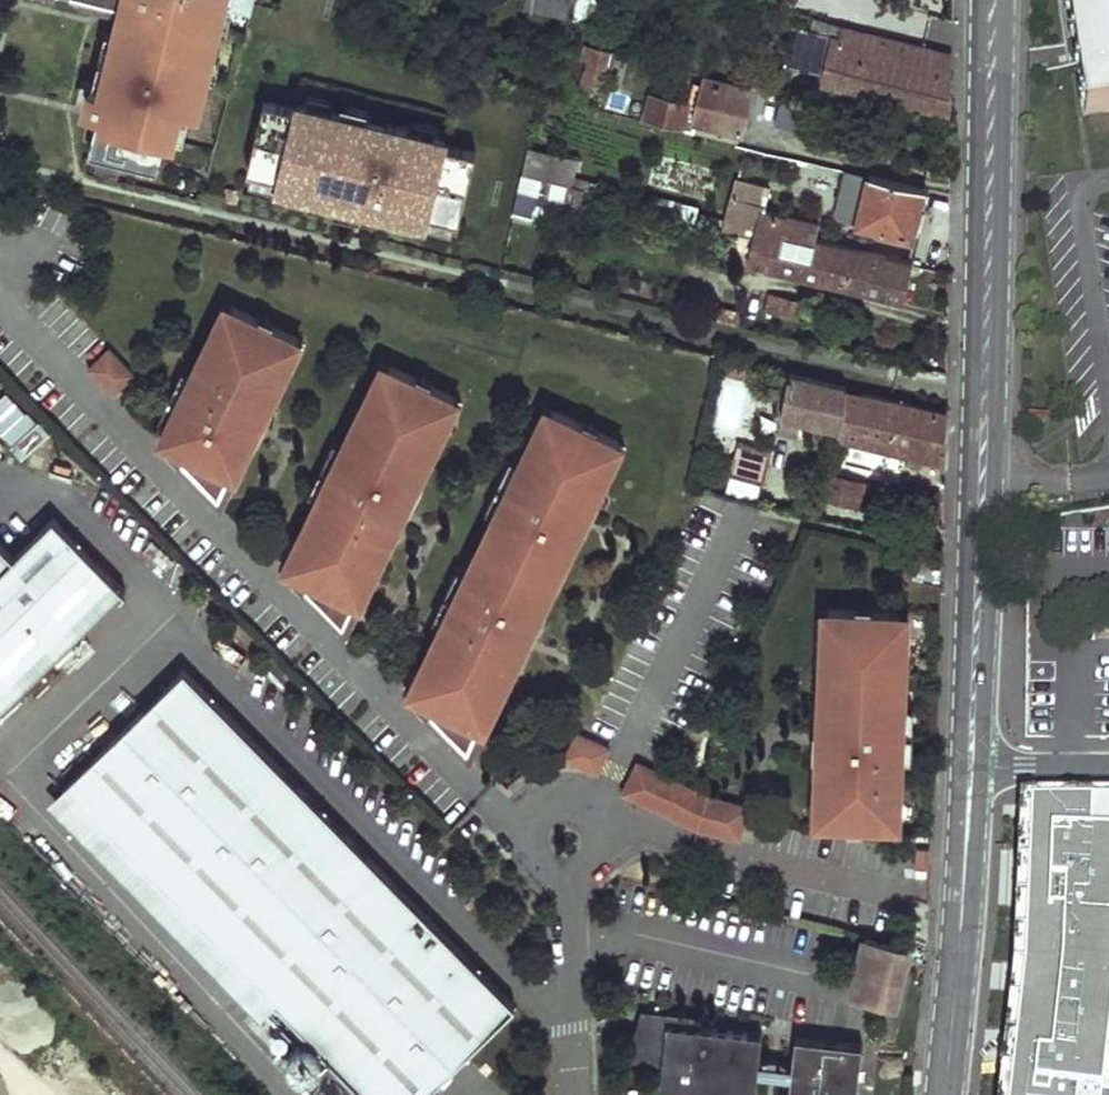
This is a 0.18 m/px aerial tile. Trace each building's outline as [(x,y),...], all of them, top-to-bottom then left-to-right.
[(109,0),(121,11),(98,102),(89,100),(87,102),(86,104),(86,107),(87,109),(105,113),(104,120),(102,119),(97,123),(90,152),(158,169),(165,137),(174,139),(182,106),(198,110),(226,0),(109,0)] [(532,8),(572,16),(576,0),(534,0),(532,8)] [(572,16),(600,22),(604,0),(576,0),(572,16)] [(1108,112),(1108,0),(1069,0),(1083,116),(1108,112)] [(825,74),(824,83),(955,115),(956,58),(844,30),(845,26),(817,18),(813,32),(806,31),(808,24),(798,22),(796,29),(803,31),(795,67),(825,74)] [(607,65),(615,67),(619,54),(587,47),(585,61),(589,62),(579,99),(589,101),(590,95),(593,96),(595,85),(602,85),(607,65)] [(691,105),(652,95),(645,123),(739,145),(741,133),(745,134),(754,95),(707,84),(707,86),(700,114),(690,112),(692,106),(691,105)] [(707,86),(696,84),(691,105),(692,106),(690,112),(700,114),(707,86)] [(263,107),(246,176),(276,183),(274,190),(366,212),(363,224),(399,231),(401,221),(423,226),(425,219),(455,226),(471,159),(441,151),(443,144),(294,108),(292,115),(263,107)] [(570,187),(574,187),(580,162),(530,151),(524,175),(570,187)] [(570,187),(524,175),(515,213),(541,221),(564,208),(566,208),(570,187)] [(921,209),(923,210),(928,191),(873,178),(861,224),(914,238),(921,209)] [(566,208),(596,215),(599,202),(600,193),(582,189),(574,187),(570,187),(566,208)] [(769,198),(745,191),(741,206),(762,211),(766,212),(769,198)] [(754,238),(762,211),(741,206),(733,233),(754,238)] [(749,260),(907,300),(915,266),(818,244),(823,226),(766,212),(762,211),(754,238),(749,260)] [(805,301),(788,295),(781,314),(797,320),(805,301)] [(230,308),(222,304),(211,328),(214,330),(219,320),(223,322),(230,308)] [(298,340),(299,337),(231,305),(230,308),(223,322),(219,320),(214,330),(194,373),(189,383),(186,381),(179,395),(176,400),(170,414),(173,415),(169,425),(161,441),(184,452),(202,460),(197,470),(219,493),(231,471),(238,474),(257,435),(253,433),(260,418),(264,420),(290,367),(295,357),(291,354),(298,340)] [(305,344),(298,340),(291,354),(295,357),(290,367),(294,368),(305,344)] [(134,373),(108,348),(88,368),(113,393),(134,373)] [(388,366),(381,363),(369,387),(373,389),(378,379),(382,381),(388,366)] [(456,399),(457,397),(390,364),(382,381),(378,379),(373,389),(345,445),(341,453),(338,452),(329,468),(328,472),(320,489),(323,490),(320,498),(298,541),(286,566),(285,567),(308,579),(326,588),(321,598),(343,621),(354,598),(362,601),(395,535),(400,525),(395,522),(403,507),(411,490),(415,492),(452,416),(448,413),(456,399)] [(194,373),(183,368),(171,391),(179,395),(186,381),(189,383),(194,373)] [(849,388),(790,376),(782,415),(838,428),(837,433),(840,434),(848,392),(849,388)] [(950,412),(848,392),(840,434),(949,461),(949,438),(950,412)] [(176,400),(169,397),(158,420),(169,425),(173,415),(170,414),(176,400)] [(463,403),(456,399),(448,413),(452,416),(448,426),(451,428),(463,403)] [(550,411),(542,407),(531,430),(535,432),(539,424),(543,426),(550,411)] [(618,444),(619,441),(552,409),(550,411),(543,426),(539,424),(535,432),(520,463),(517,471),(513,469),(505,487),(496,506),(499,507),(495,515),(488,530),(491,532),(479,559),(475,557),(468,573),(464,580),(460,579),(452,596),(451,598),(443,615),(447,616),(443,624),(422,668),(410,692),(409,694),(432,705),(450,714),(446,724),(468,747),(479,724),(486,727),(518,660),(523,651),(519,649),(527,632),(534,617),(538,619),(550,593),(547,592),(560,565),(563,566),(571,552),(575,541),(571,540),(579,523),(587,508),(590,510),(610,468),(614,460),(610,458),(618,444)] [(345,445),(334,440),(322,465),(329,468),(338,452),(341,453),(345,445)] [(626,447),(618,444),(610,458),(614,460),(610,468),(614,470),(626,447)] [(775,453),(741,444),(733,476),(766,484),(775,453)] [(202,460),(184,452),(183,455),(197,470),(202,460)] [(520,463),(509,458),(497,483),(505,487),(513,469),(517,471),(520,463)] [(328,472),(321,468),(308,493),(320,498),(323,490),(320,489),(328,472)] [(238,474),(231,471),(219,493),(226,500),(238,474)] [(863,485),(831,476),(827,499),(858,508),(863,485)] [(504,488),(496,485),(485,510),(495,515),(499,507),(496,506),(504,488)] [(411,511),(403,507),(395,522),(400,525),(395,535),(398,537),(411,511)] [(0,541),(0,690),(114,578),(54,517),(14,556),(0,541)] [(587,527),(579,523),(571,540),(575,541),(571,552),(574,554),(587,527)] [(298,541),(291,538),(279,562),(286,566),(298,541)] [(468,573),(457,567),(445,592),(452,596),(460,579),(464,580),(468,573)] [(114,578),(0,690),(0,714),(126,591),(114,578)] [(326,588),(308,579),(307,582),(321,598),(326,588)] [(451,598),(444,594),(432,619),(443,624),(447,616),(443,615),(451,598)] [(362,601),(354,598),(343,621),(349,627),(362,601)] [(901,614),(901,611),(829,608),(829,611),(828,627),(822,626),(822,636),(819,702),(819,712),(824,712),(824,730),(823,745),(817,745),(817,763),(822,764),(822,775),(816,775),(815,805),(821,805),(820,820),(820,823),(892,826),(892,823),(893,807),(898,807),(899,798),(901,759),(901,753),(905,753),(905,736),(906,712),(902,712),(903,706),(905,639),(906,630),(900,630),(901,614)] [(828,627),(829,611),(820,610),(818,636),(822,636),(822,626),(828,627)] [(910,614),(901,614),(900,630),(906,630),(905,639),(909,639),(910,614)] [(535,636),(527,632),(519,649),(523,651),(518,660),(522,662),(535,636)] [(422,668),(415,664),(403,688),(410,692),(422,668)] [(185,667),(64,786),(276,1002),(331,1059),(305,1084),(315,1094),(356,1094),(362,1090),(367,1094),(422,1094),(515,1004),(185,667)] [(819,712),(819,702),(815,702),(814,729),(824,730),(824,712),(819,712)] [(450,714),(432,705),(431,709),(446,724),(450,714)] [(915,706),(903,706),(902,712),(906,712),(906,730),(914,730),(915,706)] [(486,727),(479,724),(468,747),(474,753),(486,727)] [(610,746),(577,731),(566,757),(598,772),(610,746)] [(914,736),(905,736),(905,753),(901,753),(901,759),(913,760),(914,736)] [(633,789),(644,763),(638,760),(622,792),(696,826),(740,838),(742,831),(698,820),(633,789)] [(708,793),(644,763),(633,789),(698,820),(742,831),(749,804),(708,793)] [(822,775),(822,764),(817,763),(813,763),(812,775),(816,775),(822,775)] [(276,1002),(64,786),(48,801),(260,1017),(276,1002)] [(815,794),(812,794),(811,820),(820,820),(821,805),(815,805),(815,794)] [(903,798),(899,798),(898,807),(893,807),(892,823),(902,824),(903,798)] [(1019,807),(1010,981),(996,1094),(1108,1094),(1108,807),(1019,807)] [(929,868),(930,847),(918,847),(917,868),(929,868)] [(909,950),(867,940),(854,999),(895,1009),(909,950)] [(694,1017),(643,1011),(640,1021),(679,1032),(680,1028),(693,1029),(694,1017)] [(682,1094),(756,1094),(763,1037),(693,1029),(680,1028),(679,1032),(640,1021),(627,1062),(663,1066),(660,1093),(682,1094)] [(795,1041),(791,1094),(859,1094),(863,1047),(795,1041)]
